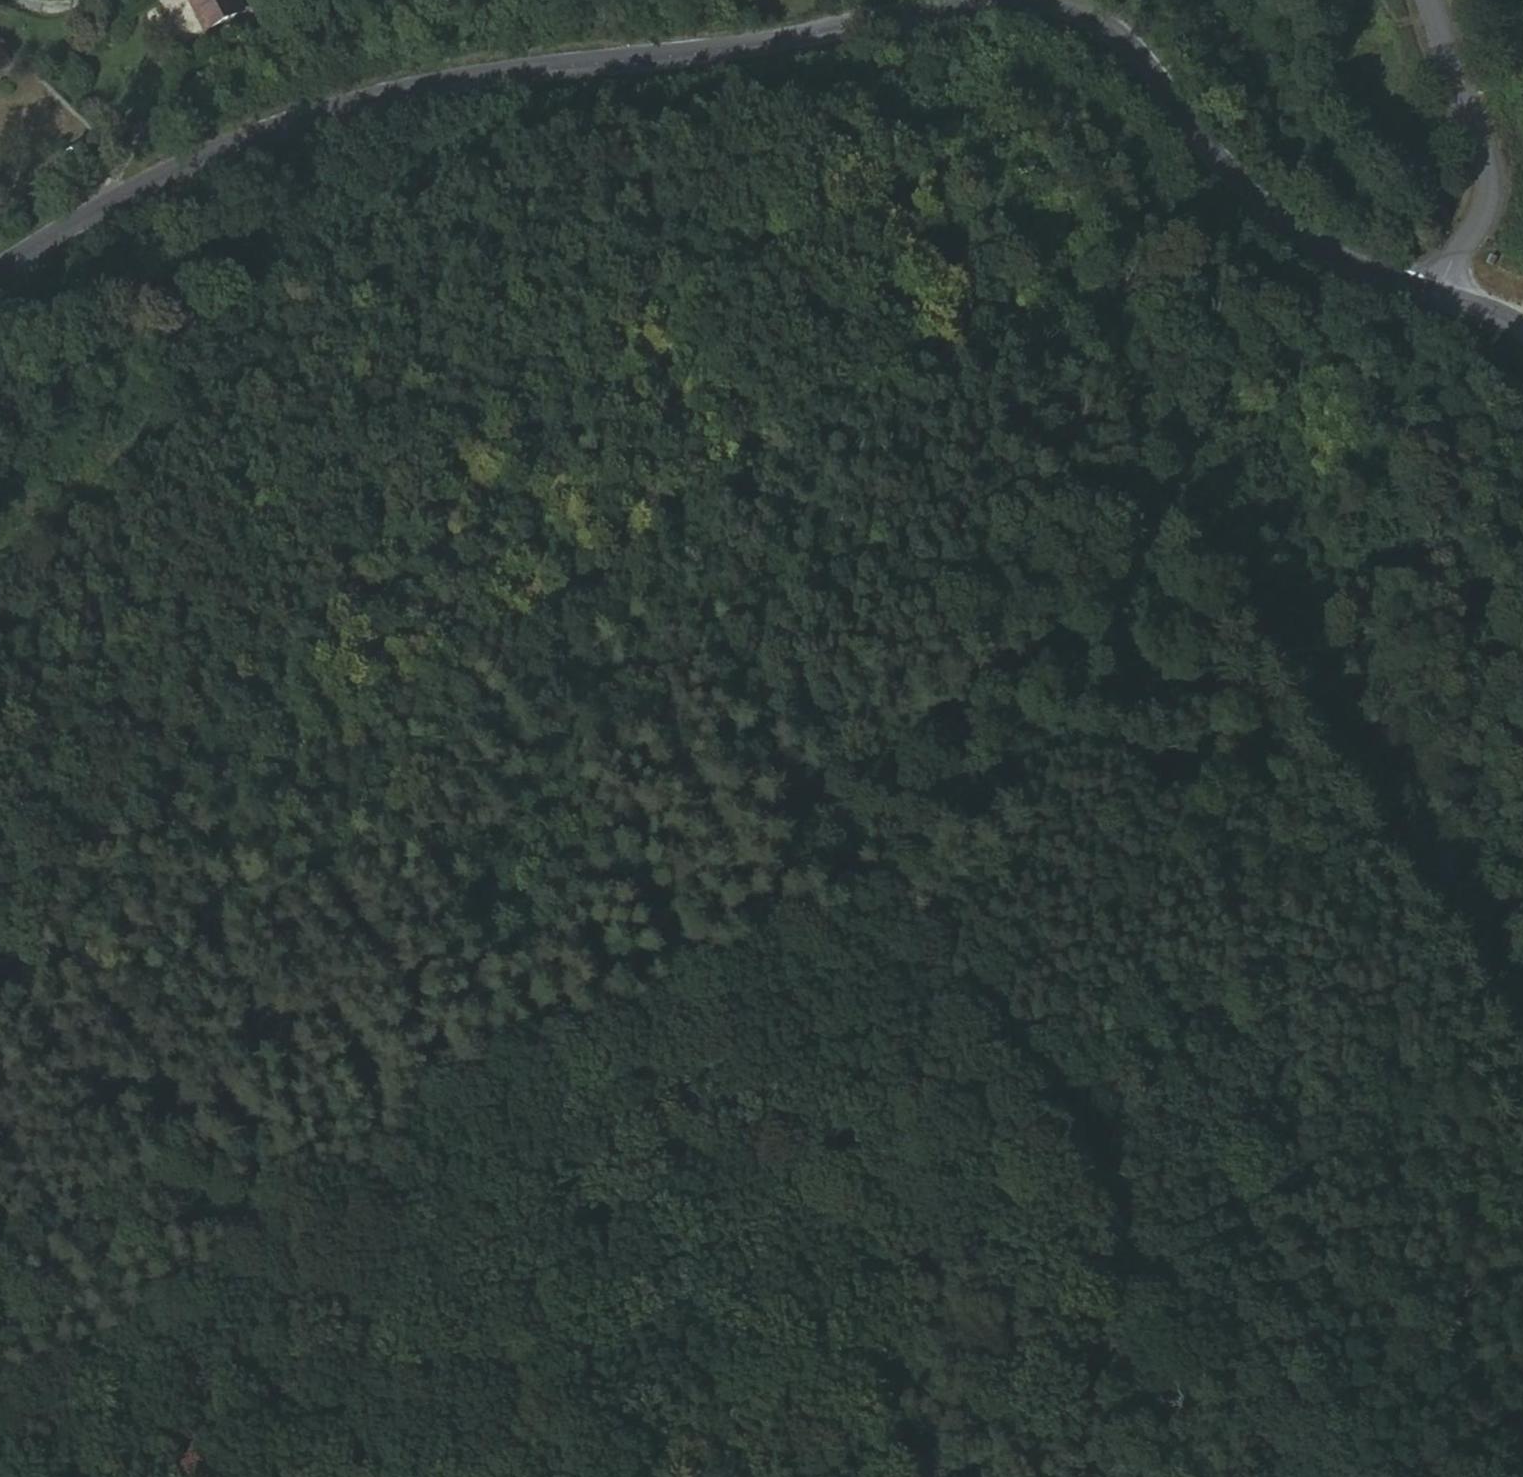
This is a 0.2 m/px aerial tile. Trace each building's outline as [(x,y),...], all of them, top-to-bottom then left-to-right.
[(249,16),(253,14),(244,0),(195,0),(216,33),(249,16)]
